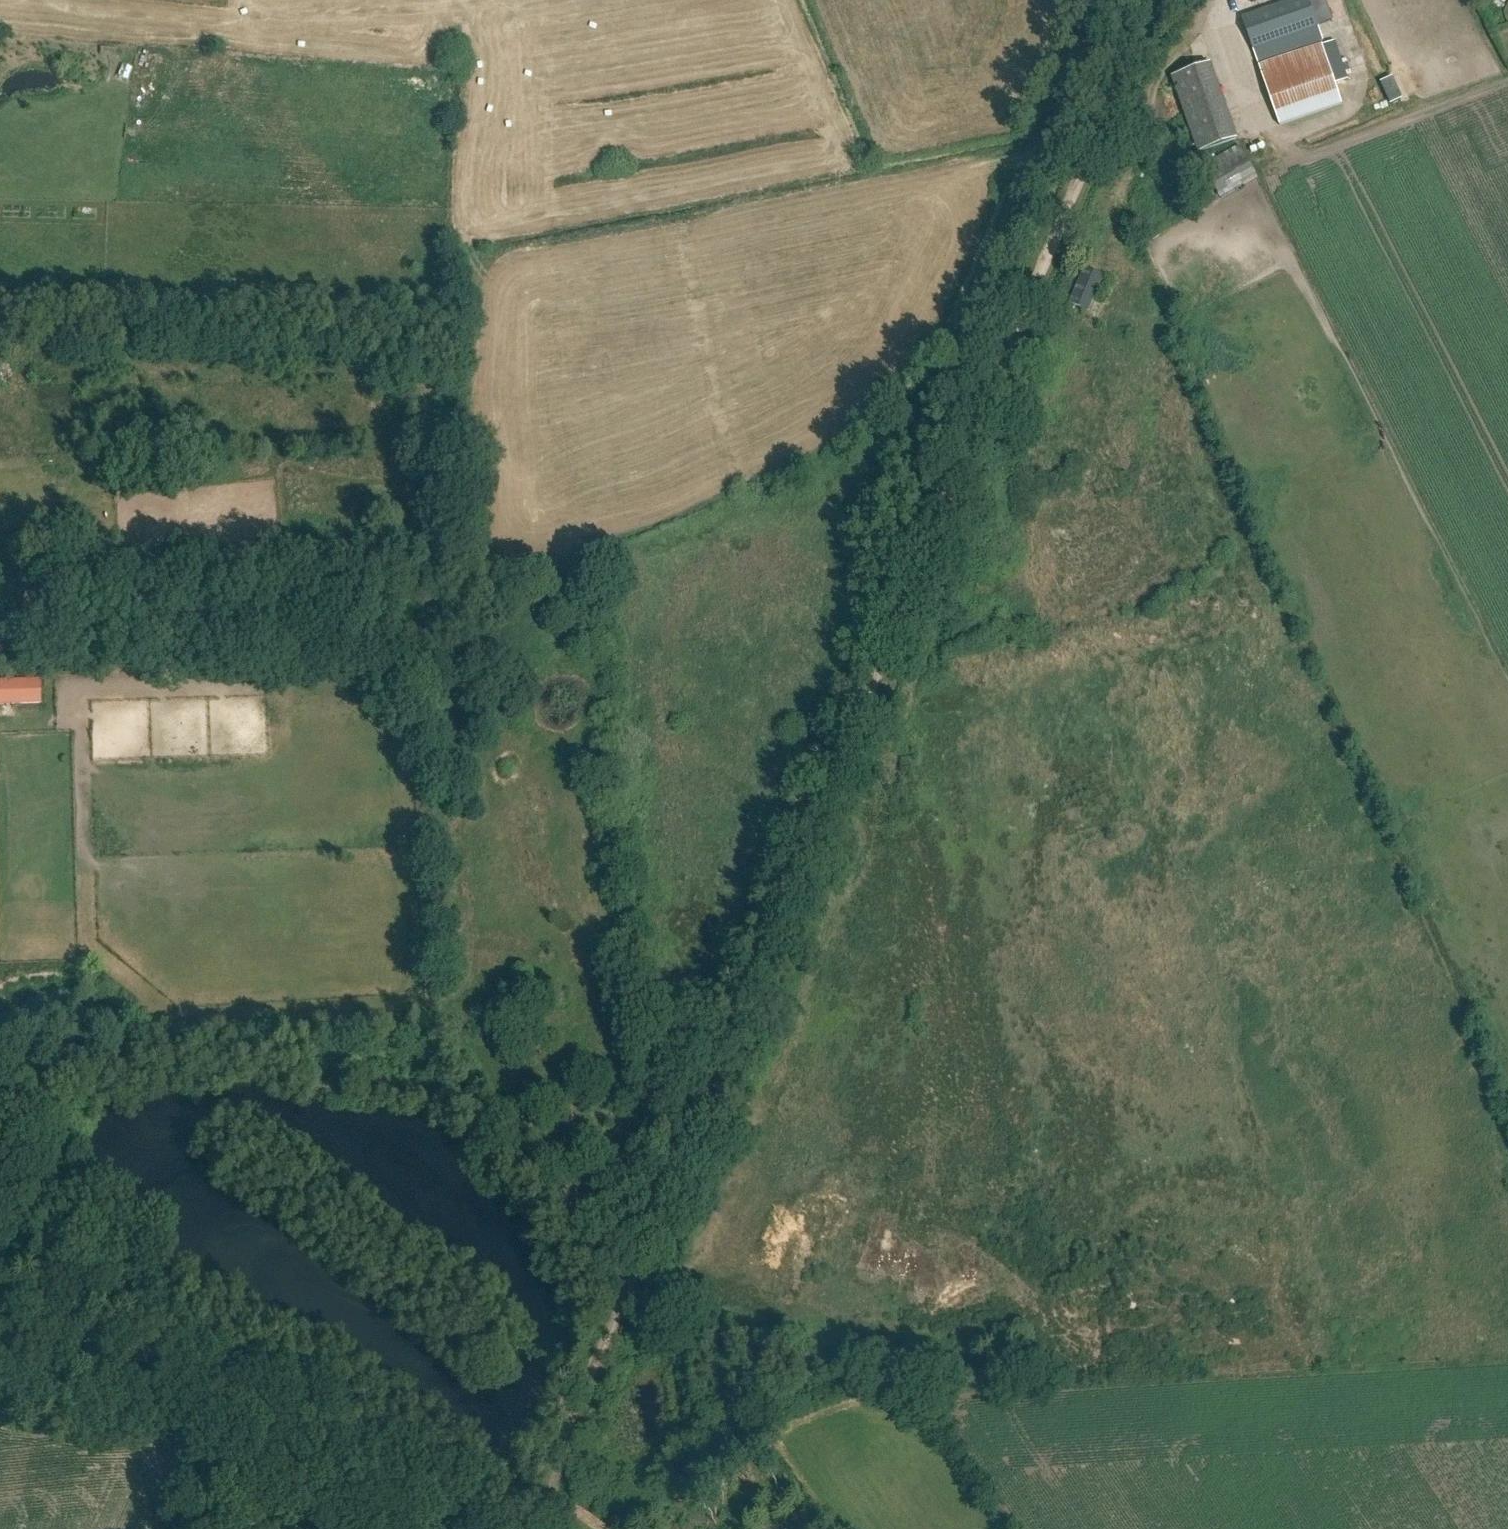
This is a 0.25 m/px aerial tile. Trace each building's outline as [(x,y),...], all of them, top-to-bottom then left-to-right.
[(1323,42),(1309,0),(1294,0),(1242,18),(1258,65),(1323,42)] [(1319,16),(1334,11),(1331,0),(1314,0),(1319,16)] [(1349,80),(1335,40),(1258,66),(1279,127),(1344,104),(1337,84),(1349,80)] [(1211,59),(1169,69),(1188,147),(1229,138),(1211,59)] [(1220,194),(1257,173),(1241,145),(1215,160),(1221,170),(1210,176),(1220,194)] [(1090,311),(1104,277),(1084,269),(1070,303),(1090,311)] [(42,703),(41,678),(0,680),(0,705),(42,703)] [(716,1326),(721,1314),(706,1308),(701,1320),(716,1326)]
